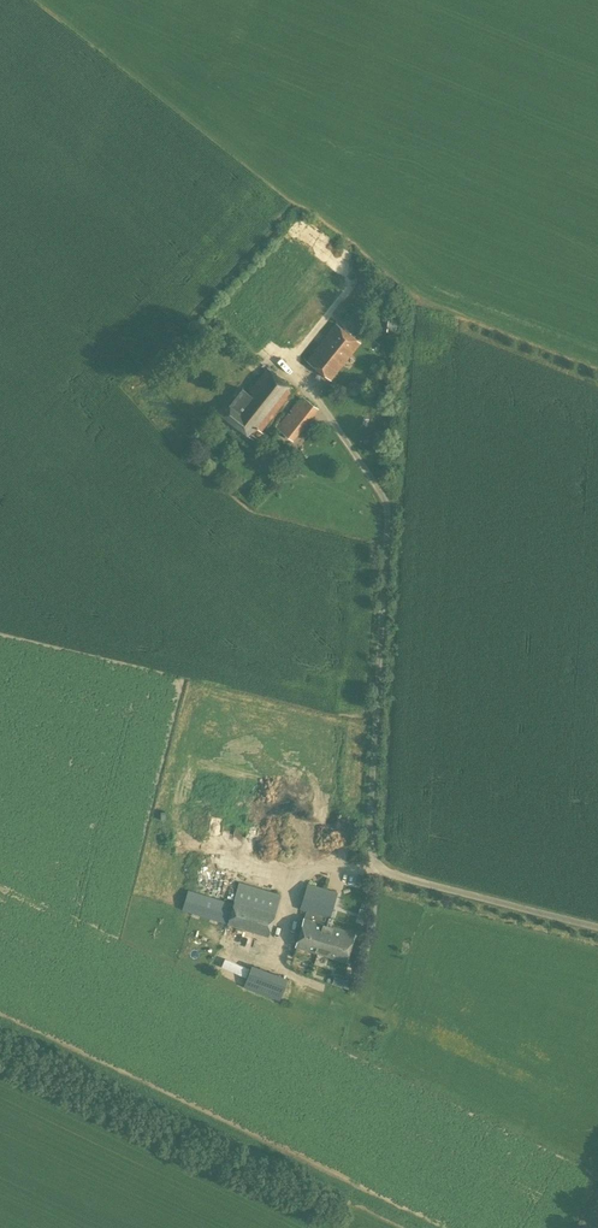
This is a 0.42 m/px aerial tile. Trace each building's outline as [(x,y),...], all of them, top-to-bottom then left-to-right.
[(303,362),(329,382),(361,341),(336,321),(303,362)] [(200,332),(203,335),(206,339),(215,332),(209,325),(200,332)] [(267,368),(248,393),(242,389),(222,415),(254,439),(294,389),(267,368)] [(293,441),(318,408),(301,395),(276,427),(293,441)] [(225,890),(222,900),(188,890),(182,910),(227,923),(227,925),(268,937),(281,894),(239,882),(236,893),(225,890)] [(319,914),(327,889),(308,884),(300,909),(307,911),(304,918),(296,946),(318,952),(320,948),(319,947),(326,925),(317,922),(319,915),(319,914)] [(336,892),(327,889),(319,914),(319,915),(317,922),(326,925),(319,947),(320,948),(318,952),(346,961),(354,933),(327,925),(330,917),(329,917),(336,892)] [(243,986),(280,1000),(288,979),(251,965),(243,986)] [(348,987),(350,976),(333,972),(331,984),(348,987)]
